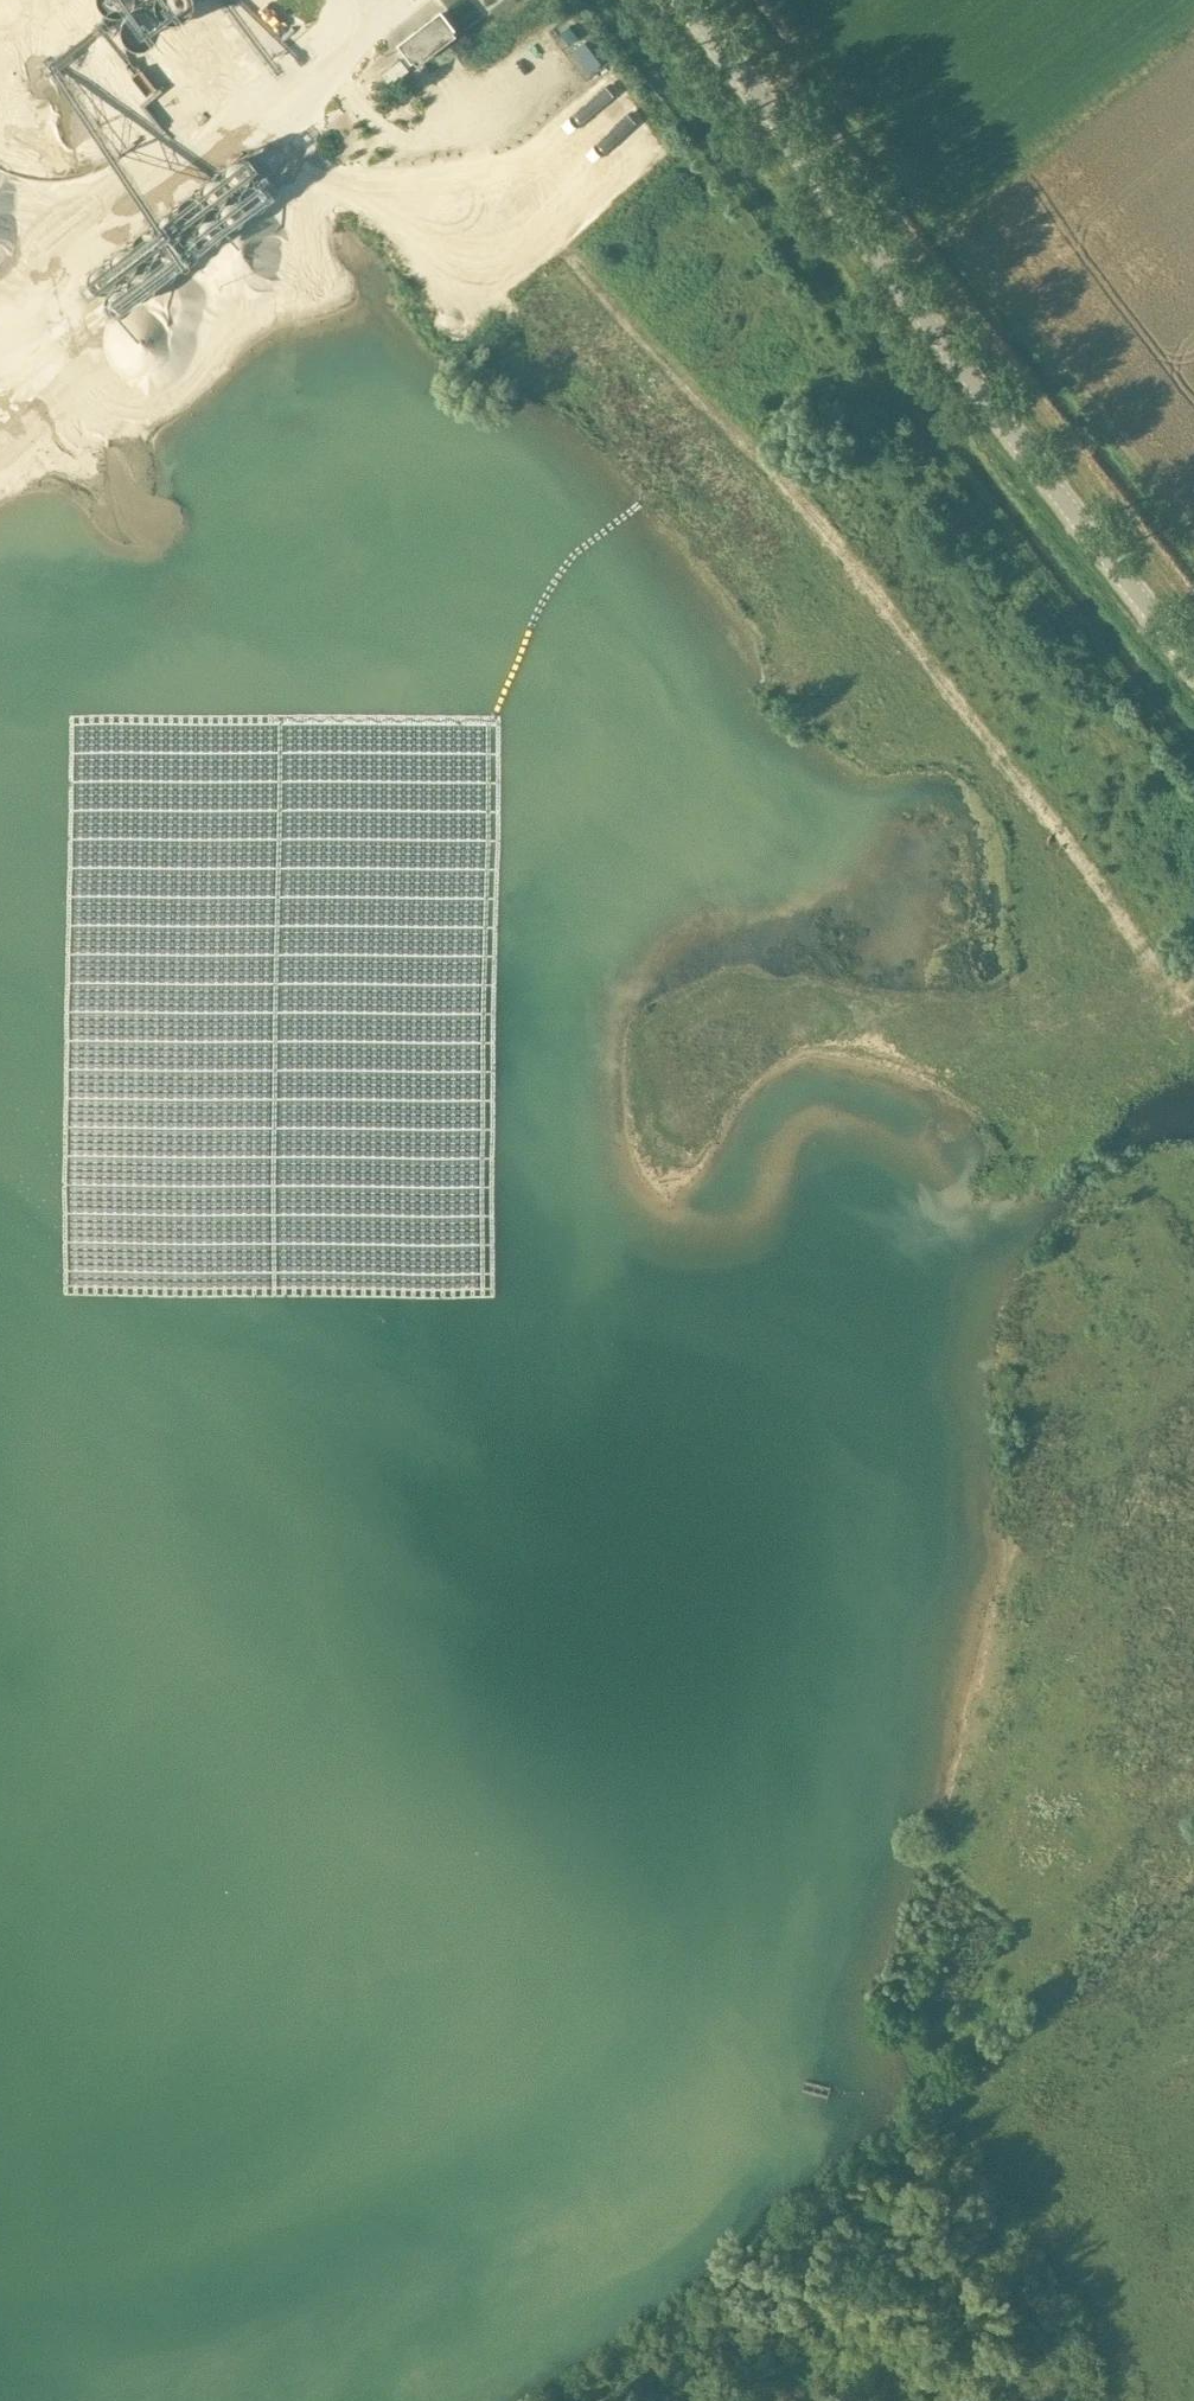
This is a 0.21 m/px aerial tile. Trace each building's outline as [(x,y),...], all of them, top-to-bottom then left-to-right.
[(456,28),(441,10),(397,43),(411,62),(414,60),(417,65),(457,35),(454,30),(456,28)] [(587,70),(600,62),(584,38),(572,46),(587,70)]
